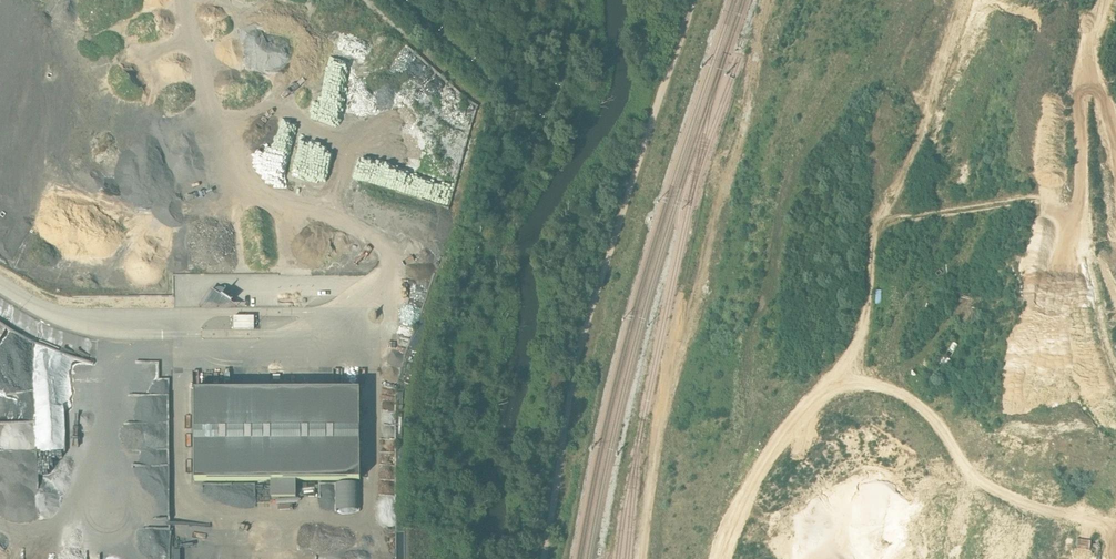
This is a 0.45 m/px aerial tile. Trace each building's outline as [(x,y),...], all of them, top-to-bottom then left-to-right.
[(254,328),(254,315),(232,315),(232,328),(254,328)] [(395,336),(407,338),(409,325),(397,323),(395,336)] [(296,481),(360,481),(360,401),(359,390),(282,390),(282,384),(270,384),(270,390),(194,390),(194,481),(271,481),(271,498),(296,498),(296,481)] [(1073,558),(1086,558),(1086,551),(1073,550),(1073,558)]
